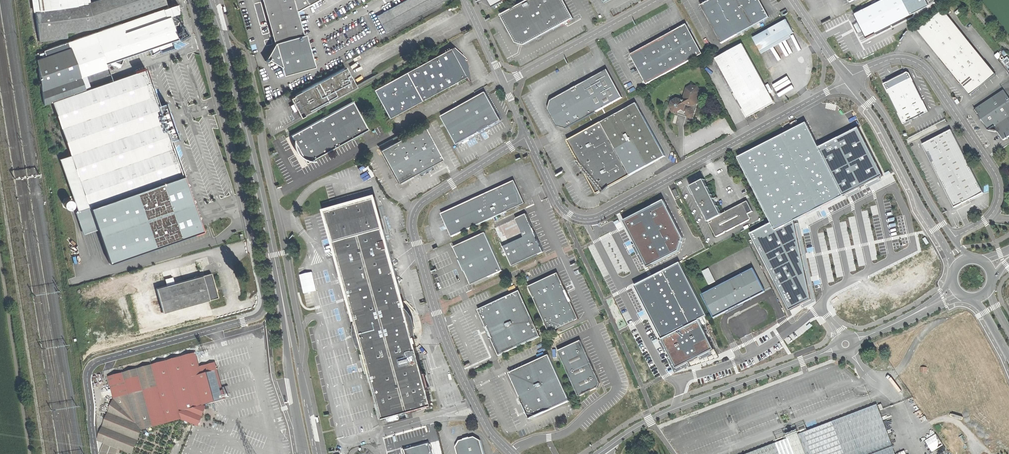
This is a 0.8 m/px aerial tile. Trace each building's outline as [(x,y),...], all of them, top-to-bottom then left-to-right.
[(40,11),(82,5),(82,0),(38,0),(40,11)] [(87,6),(95,27),(165,2),(165,0),(104,0),(87,6)] [(291,73),(287,59),(311,52),(306,33),(303,34),(297,10),(316,0),(263,0),(270,24),(271,27),(273,29),(275,34),(275,40),(274,47),(271,55),(268,58),(281,66),(284,75),(291,73)] [(442,0),(405,0),(376,16),(385,32),(442,0)] [(500,16),(515,44),(520,45),(526,46),(564,26),(574,19),(563,0),(529,0),(500,16)] [(770,17),(761,0),(710,0),(697,7),(717,44),(718,46),(729,40),(754,26),(770,17)] [(911,14),(904,0),(881,0),(854,13),(858,21),(856,21),(857,24),(858,27),(860,26),(867,39),(912,16),(911,14)] [(911,14),(929,5),(926,0),(904,0),(911,14)] [(86,4),(82,5),(40,11),(35,11),(38,42),(67,39),(66,34),(95,27),(87,6),(86,4)] [(69,41),(83,83),(110,74),(106,63),(113,61),(121,64),(122,61),(123,58),(148,49),(151,55),(154,53),(159,50),(160,52),(161,51),(162,50),(166,49),(171,47),(172,48),(173,47),(172,43),(177,40),(187,36),(183,26),(179,4),(69,41)] [(945,63),(972,94),(997,72),(943,10),(918,32),(945,63)] [(754,37),(762,51),(771,47),(779,42),(795,34),(788,20),(754,37)] [(647,84),(703,54),(686,23),(663,36),(662,35),(658,38),(655,39),(655,41),(631,54),(647,84)] [(85,90),(84,86),(83,83),(69,41),(41,51),(42,58),(36,59),(44,104),(52,101),(85,90)] [(759,111),(776,101),(765,81),(744,43),(712,60),(744,119),(759,111)] [(455,47),(452,49),(467,76),(468,79),(469,81),(471,80),(468,59),(466,60),(465,59),(467,58),(455,47)] [(422,101),(467,76),(460,65),(458,60),(452,49),(446,52),(374,91),(389,118),(390,118),(422,101)] [(314,67),(311,52),(287,59),(291,73),(314,67)] [(52,101),(67,143),(89,207),(97,229),(109,263),(154,247),(181,238),(161,182),(183,174),(171,139),(177,137),(177,138),(179,137),(176,129),(174,130),(170,118),(166,109),(168,108),(165,100),(164,100),(164,101),(158,103),(145,67),(135,70),(135,72),(85,90),(52,101)] [(293,104),(297,110),(300,116),(356,86),(351,77),(346,67),(290,98),(293,104)] [(623,98),(608,70),(576,88),(558,98),(557,98),(550,102),(548,109),(552,115),(552,116),(559,127),(567,129),(571,127),(623,98)] [(904,125),(928,112),(919,93),(911,78),(886,91),(904,125)] [(699,85),(693,83),(688,85),(684,98),(678,97),(673,100),(671,106),(674,111),(680,113),(685,110),(688,115),(694,117),(697,109),(702,90),(699,85)] [(479,132),(500,120),(485,92),(476,97),(442,116),(457,144),(479,132)] [(1008,138),(1008,100),(1003,92),(975,111),(981,120),(989,131),(994,127),(1004,142),(1008,138)] [(293,139),(304,159),(306,163),(368,130),(360,116),(352,102),(291,135),(293,139)] [(634,138),(649,165),(665,157),(636,104),(602,123),(616,148),(634,138)] [(882,173),(857,125),(818,145),(805,120),(738,154),(770,221),(750,231),(789,307),(811,297),(802,256),(794,218),(817,206),(882,173)] [(598,193),(631,175),(616,148),(602,123),(569,141),(580,161),(585,170),(598,193)] [(424,127),(401,139),(380,151),(398,184),(404,181),(419,172),(442,160),(424,127)] [(922,143),(954,207),(983,192),(967,160),(951,128),(922,143)] [(63,142),(64,140),(64,138),(63,135),(60,133),(57,133),(54,136),(54,138),(54,140),(55,142),(58,144),(61,144),(63,142)] [(380,151),(401,139),(399,135),(378,147),(380,151)] [(631,175),(649,165),(634,138),(616,148),(631,175)] [(301,158),(304,159),(293,139),(293,142),(294,146),(299,155),(301,158)] [(89,207),(67,143),(63,145),(66,155),(60,158),(78,210),(89,207)] [(200,226),(183,174),(161,182),(181,238),(202,230),(200,226)] [(709,221),(715,218),(722,214),(704,179),(697,183),(691,186),(709,221)] [(452,237),(524,204),(514,181),(491,192),(441,214),(452,237)] [(411,332),(375,198),(326,211),(383,419),(431,406),(411,332)] [(663,198),(622,218),(646,264),(678,248),(682,235),(663,198)] [(748,200),(722,214),(715,218),(716,220),(710,222),(717,237),(748,221),(750,219),(751,217),(750,215),(749,214),(754,211),(748,200)] [(83,234),(97,229),(89,207),(75,211),(83,234)] [(495,229),(512,267),(543,253),(538,241),(534,231),(530,223),(526,214),(495,229)] [(475,283),(503,270),(485,232),(467,241),(453,247),(462,266),(471,285),(475,283)] [(679,261),(634,283),(649,313),(675,366),(713,347),(697,317),(705,313),(679,261)] [(703,271),(709,284),(716,281),(709,268),(703,271)] [(704,294),(716,317),(744,302),(766,291),(754,268),(704,294)] [(563,273),(532,285),(552,332),(582,320),(563,273)] [(212,274),(157,289),(164,313),(219,297),(212,274)] [(501,356),(541,338),(520,291),(516,293),(480,310),(491,335),(501,356)] [(599,390),(601,385),(592,365),(582,342),(566,349),(565,350),(558,353),(578,399),(599,390)] [(106,376),(112,398),(106,412),(136,424),(149,420),(151,427),(180,419),(183,420),(196,425),(200,416),(203,407),(199,405),(223,399),(217,380),(213,363),(196,367),(193,354),(106,376)] [(570,401),(549,354),(509,372),(520,395),(531,419),(570,401)] [(879,405),(807,432),(800,435),(798,429),(785,434),(787,439),(783,440),(746,453),(897,453),(879,405)] [(140,429),(151,427),(149,420),(136,424),(106,412),(95,441),(101,444),(98,453),(114,453),(116,449),(128,453),(130,453),(140,429)] [(926,440),(933,451),(946,444),(939,433),(926,440)] [(485,453),(482,440),(476,436),(460,440),(457,446),(459,453),(485,453)] [(431,443),(420,446),(406,450),(407,453),(434,453),(431,443)]
